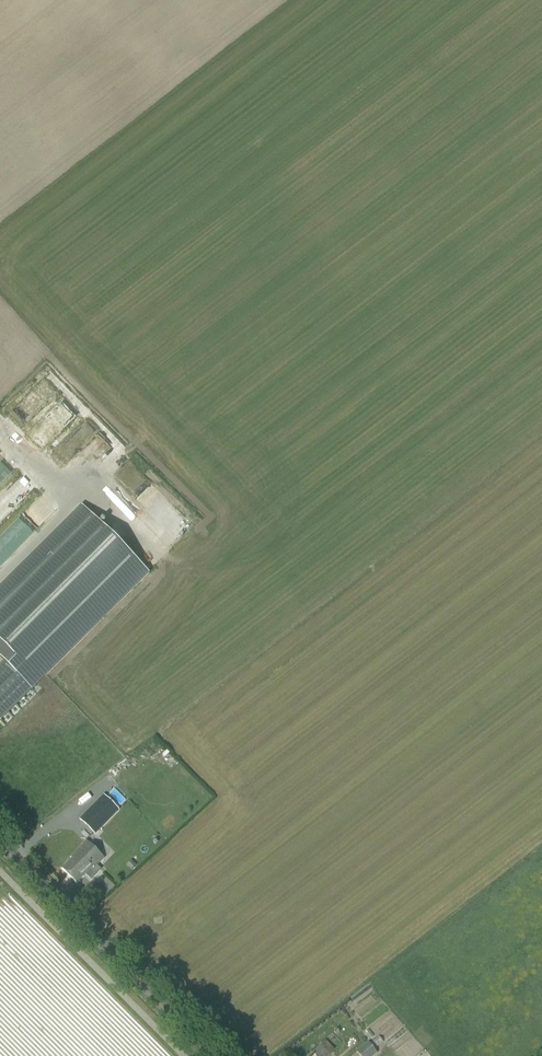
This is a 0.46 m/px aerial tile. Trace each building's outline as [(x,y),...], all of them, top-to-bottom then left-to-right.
[(149,573),(81,505),(0,587),(0,658),(4,662),(0,665),(0,719),(1,720),(149,573)] [(104,794),(80,818),(95,834),(119,810),(104,794)] [(73,858),(62,869),(76,883),(85,874),(91,879),(96,874),(92,870),(104,858),(87,841),(71,857),(73,858)] [(132,860),(127,865),(132,870),(137,865),(132,860)] [(321,1055),(329,1055),(334,1050),(325,1041),(315,1050),(321,1055)] [(360,1055),(375,1055),(377,1054),(368,1042),(356,1052),(360,1055)]
